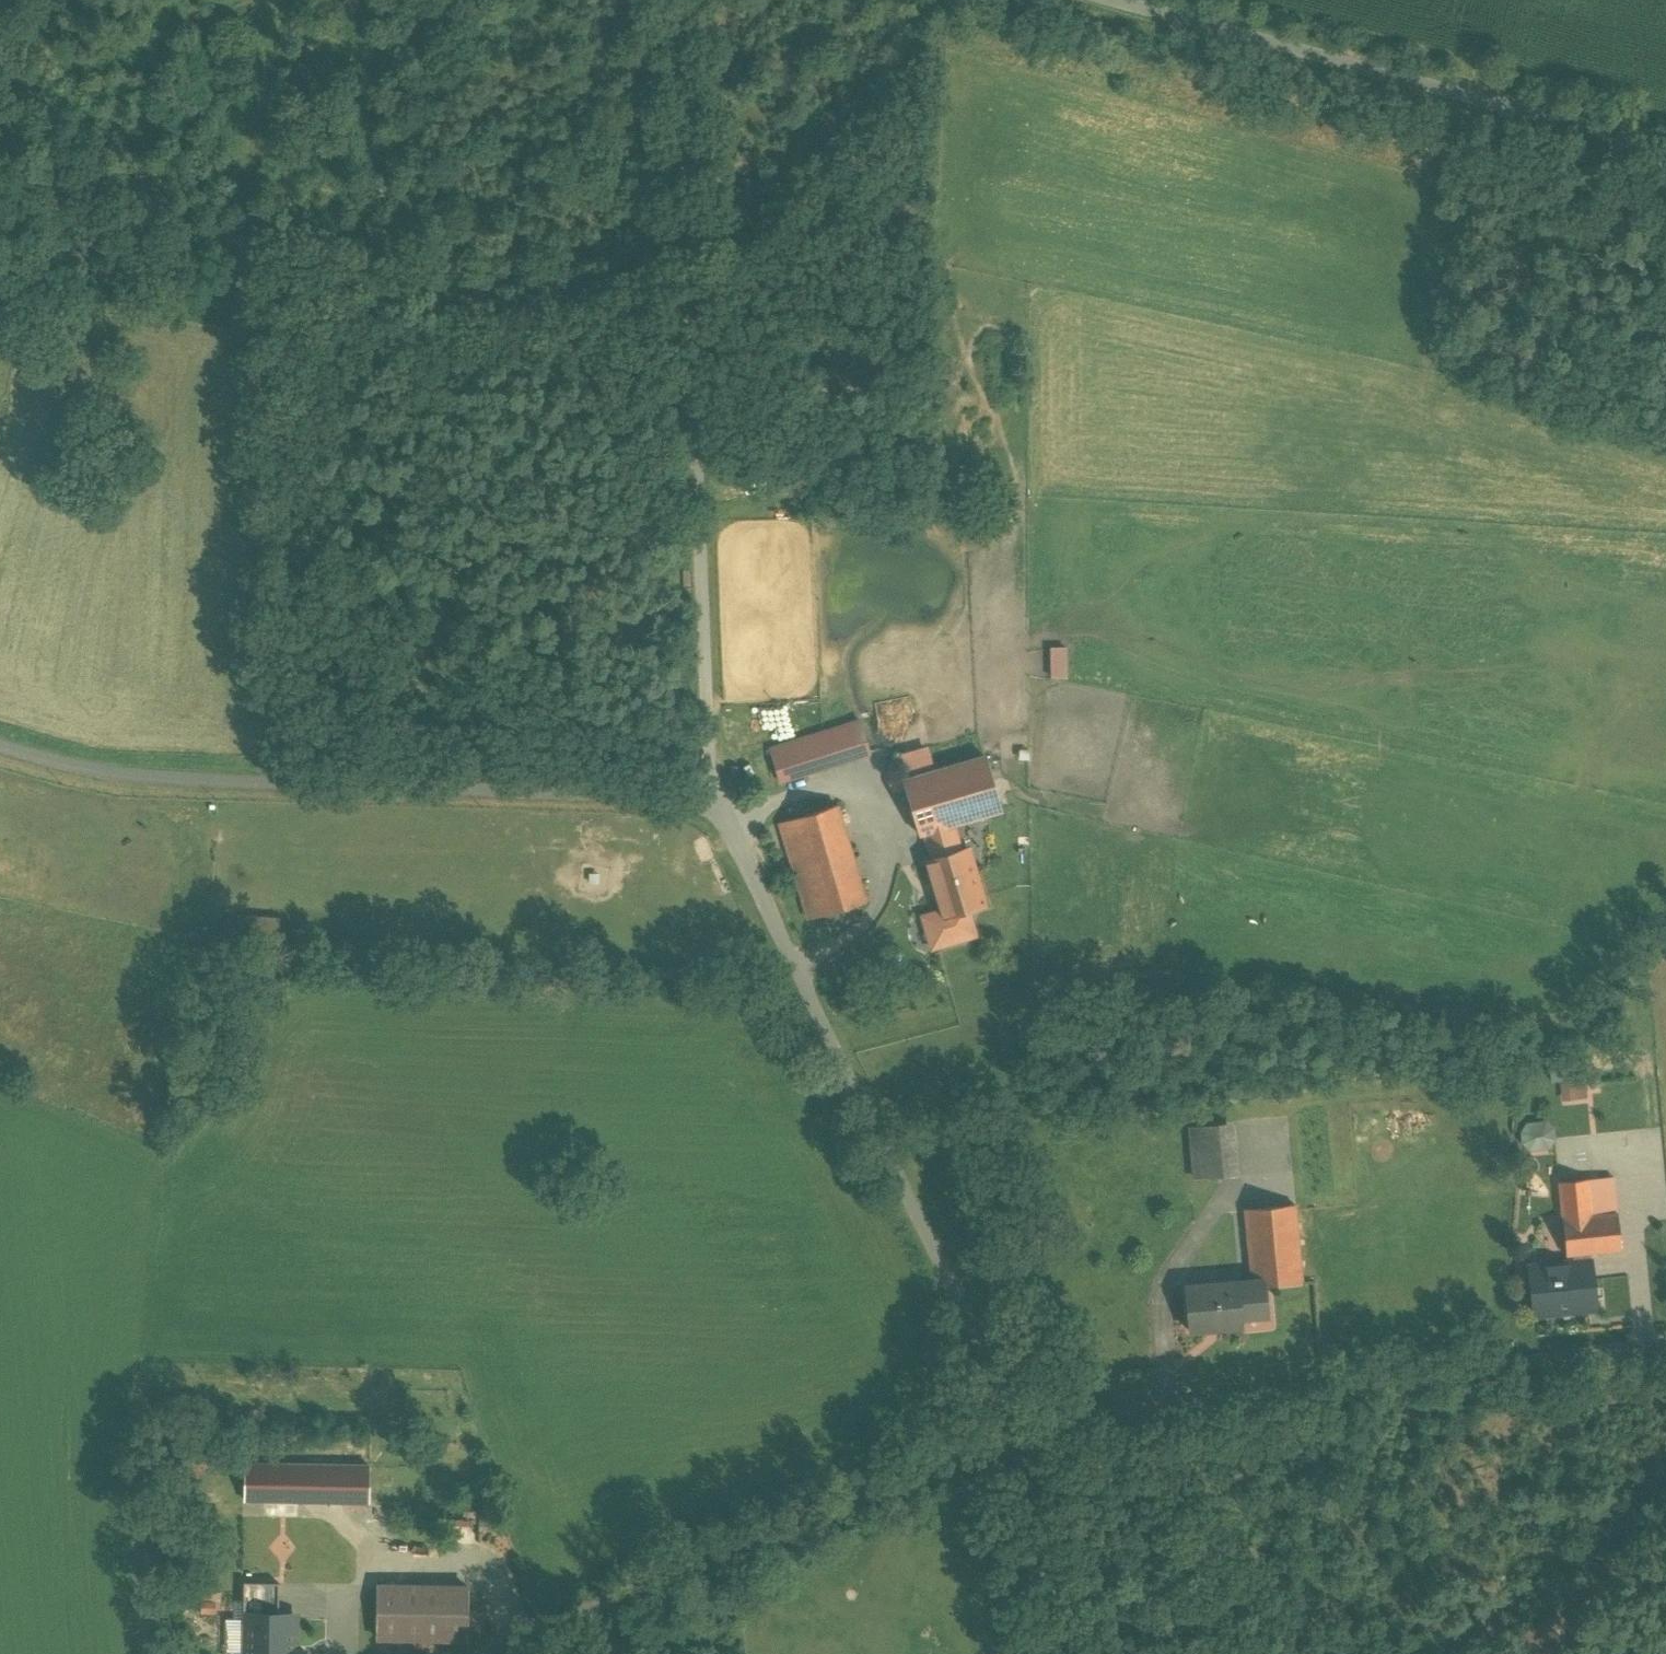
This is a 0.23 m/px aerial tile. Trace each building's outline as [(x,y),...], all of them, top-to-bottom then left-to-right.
[(860,722),(772,749),(781,781),(870,753),(860,722)] [(919,834),(953,824),(986,814),(1001,810),(985,757),(927,774),(910,778),(903,781),(919,834)] [(837,806),(781,823),(809,920),(866,902),(837,806)] [(961,851),(953,824),(919,834),(920,835),(924,834),(932,859),(927,861),(942,911),(944,917),(967,910),(985,905),(968,848),(961,851)] [(944,917),(942,911),(923,916),(933,948),(975,935),(967,910),(944,917)] [(1218,1126),(1192,1128),(1196,1180),(1223,1178),(1241,1177),(1237,1124),(1218,1126)] [(1572,1255),(1589,1253),(1621,1249),(1612,1176),(1559,1182),(1567,1255),(1572,1255)] [(1252,1285),(1260,1285),(1303,1281),(1296,1210),(1296,1205),(1245,1210),(1252,1284),(1252,1285)] [(1595,1307),(1589,1253),(1572,1255),(1573,1263),(1530,1268),(1535,1314),(1595,1307)] [(1262,1309),(1260,1285),(1252,1285),(1252,1284),(1238,1285),(1238,1282),(1185,1287),(1189,1332),(1242,1327),(1241,1312),(1262,1309)] [(371,1467),(249,1468),(249,1508),(275,1509),(275,1537),(248,1536),(247,1590),(349,1592),(350,1536),(307,1536),(307,1504),(372,1505),(371,1467)] [(473,1587),(380,1585),(379,1643),(472,1644),(473,1587)] [(242,1617),(242,1653),(303,1653),(303,1618),(242,1617)]
